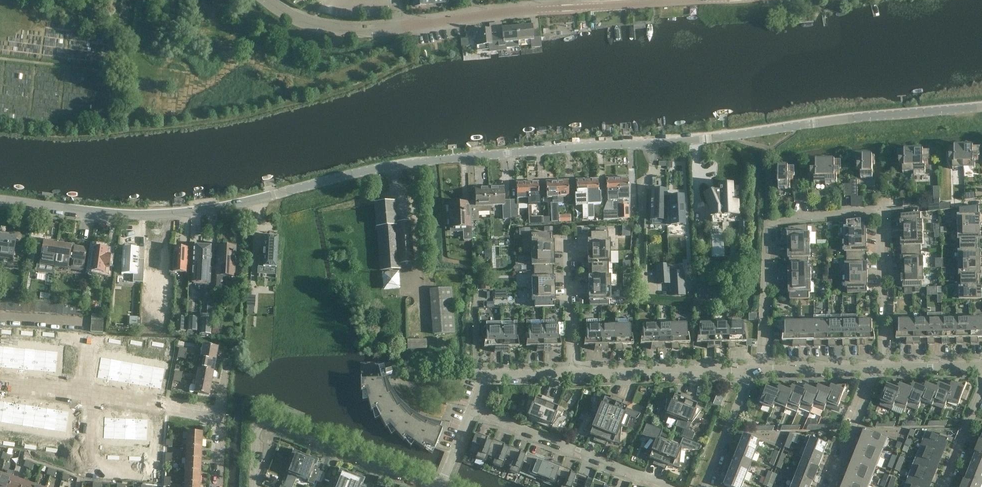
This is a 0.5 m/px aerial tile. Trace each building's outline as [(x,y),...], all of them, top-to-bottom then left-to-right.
[(517,27),(518,45),(520,45),(520,42),(531,41),(531,48),(540,47),(538,31),(532,32),(532,26),(517,27)] [(517,46),(518,45),(517,27),(502,29),(502,35),(496,35),(498,51),(506,50),(505,44),(516,43),(517,46)] [(470,37),(475,37),(476,46),(477,53),(490,52),(498,51),(496,35),(490,36),(490,30),(470,32),(470,37)] [(964,171),(965,171),(964,146),(954,146),(954,147),(949,147),(949,156),(950,156),(950,161),(953,161),(953,169),(964,169),(964,171)] [(964,146),(965,171),(965,169),(976,169),(976,161),(979,161),(979,154),(978,154),(978,147),(974,147),(974,146),(964,146)] [(914,150),(915,175),(915,173),(926,172),(926,164),(929,164),(929,158),(928,150),(924,150),(924,149),(914,150)] [(914,175),(915,175),(914,150),(905,150),(905,151),(899,151),(899,160),(900,160),(900,165),(903,165),(903,173),(914,173),(914,175)] [(863,155),(863,156),(856,156),(856,166),(858,166),(858,170),(861,170),(861,178),(873,178),(873,155),(863,155)] [(826,185),(826,160),(816,160),(816,161),(810,161),(810,170),(811,170),(812,175),(815,175),(815,183),(826,183),(826,185)] [(826,160),(826,185),(826,183),(837,183),(837,175),(840,175),(840,160),(835,161),(835,160),(826,160)] [(794,167),(789,167),(789,166),(779,166),(779,167),(776,167),(777,176),(779,176),(779,189),(791,189),(791,181),(794,181),(794,175),(795,175),(794,167)] [(613,211),(603,211),(603,220),(618,219),(618,201),(618,200),(617,178),(606,178),(606,196),(607,201),(612,201),(613,211)] [(628,178),(617,178),(618,200),(623,200),(629,200),(629,195),(628,178)] [(576,193),(575,193),(575,205),(582,205),(583,218),(588,218),(588,216),(588,202),(587,179),(576,180),(576,193)] [(598,179),(587,179),(588,202),(588,216),(588,218),(594,218),(594,204),(601,203),(600,196),(599,196),(598,179)] [(568,180),(557,181),(558,203),(563,203),(563,198),(569,197),(568,180)] [(551,217),(544,217),(544,224),(551,223),(551,222),(558,222),(557,203),(558,203),(557,181),(546,181),(547,198),(552,198),(553,203),(550,203),(551,217)] [(517,200),(510,201),(511,219),(518,219),(518,209),(519,209),(519,205),(528,205),(527,182),(516,183),(517,200)] [(538,182),(527,182),(528,205),(529,218),(529,224),(544,224),(544,217),(544,216),(540,216),(540,217),(532,217),(532,204),(538,204),(538,205),(540,205),(540,196),(539,196),(538,182)] [(710,192),(703,194),(707,204),(710,209),(710,223),(711,223),(738,222),(741,222),(740,201),(739,201),(736,201),(733,201),(732,185),(718,186),(717,186),(717,191),(716,188),(715,189),(716,191),(711,193),(710,192)] [(503,187),(489,188),(490,207),(502,206),(503,219),(511,219),(510,201),(504,201),(503,187)] [(476,202),(471,202),(472,221),(477,221),(479,221),(479,212),(490,212),(490,207),(489,188),(475,188),(476,202)] [(651,189),(650,219),(665,220),(666,200),(667,190),(651,189)] [(666,200),(665,220),(666,225),(685,224),(684,196),(669,197),(669,200),(666,200)] [(471,202),(449,203),(450,228),(451,228),(451,233),(459,233),(459,229),(463,229),(463,240),(472,240),(472,227),(472,221),(471,202)] [(401,264),(413,263),(409,222),(395,224),(394,203),(376,204),(381,271),(402,269),(401,264)] [(928,212),(940,210),(940,204),(928,205),(929,211),(928,211),(928,212)] [(627,205),(618,205),(619,219),(628,218),(627,205)] [(981,226),(981,214),(979,214),(979,206),(960,208),(960,214),(958,214),(958,227),(981,226)] [(902,233),(923,232),(923,220),(921,220),(921,212),(901,215),(902,233)] [(845,239),(869,239),(869,226),(866,226),(866,218),(847,221),(847,226),(844,226),(845,239)] [(741,222),(738,222),(739,237),(747,237),(747,222),(741,222)] [(789,245),(811,245),(811,232),(808,232),(808,225),(789,227),(789,245)] [(958,227),(958,239),(961,239),(961,245),(980,244),(980,239),(981,239),(981,226),(958,227)] [(588,251),(610,251),(610,238),(608,239),(607,233),(606,233),(606,229),(595,230),(595,233),(588,233),(588,251)] [(924,245),(923,232),(902,233),(902,251),(921,251),(921,245),(924,245)] [(531,240),(531,253),(553,252),(553,234),(533,234),(533,240),(531,240)] [(0,250),(0,262),(5,259),(13,260),(16,237),(2,235),(0,250)] [(259,255),(258,267),(276,268),(278,237),(265,236),(264,250),(263,250),(263,256),(259,255)] [(869,239),(845,239),(845,252),(847,252),(847,257),(867,257),(866,252),(869,252),(869,239)] [(53,271),(54,264),(57,243),(43,241),(40,262),(37,262),(36,268),(53,271)] [(72,246),(57,243),(54,264),(63,266),(62,268),(83,271),(87,248),(74,246),(74,248),(71,248),(72,246)] [(215,266),(214,291),(226,291),(227,275),(233,276),(233,274),(234,274),(235,267),(233,267),(234,252),(235,252),(236,245),(226,244),(226,247),(218,246),(217,266),(215,266)] [(981,262),(981,250),(980,250),(980,244),(961,245),(961,250),(959,250),(959,263),(981,262)] [(192,282),(201,283),(202,245),(194,245),(193,268),(192,282)] [(202,245),(201,283),(209,283),(211,246),(202,245)] [(811,257),(811,245),(789,245),(790,263),(809,263),(809,257),(811,257)] [(104,272),(107,248),(93,246),(90,270),(104,272)] [(170,255),(169,272),(184,272),(186,267),(187,246),(185,246),(183,246),(177,246),(176,247),(174,247),(174,258),(170,258),(170,255)] [(119,257),(119,262),(122,262),(121,274),(133,275),(133,284),(143,285),(144,260),(138,260),(139,248),(123,247),(122,257),(119,257)] [(147,248),(145,288),(158,288),(161,284),(161,280),(161,276),(160,273),(160,269),(162,249),(147,248)] [(610,264),(610,251),(588,251),(589,269),(608,269),(608,264),(610,264)] [(922,256),(921,251),(902,251),(903,269),(924,269),(924,256),(922,256)] [(553,252),(531,253),(532,265),(534,265),(534,271),(553,270),(553,252)] [(845,275),(869,275),(869,262),(867,262),(867,257),(847,257),(847,262),(845,262),(845,275)] [(959,263),(959,275),(961,275),(961,281),(981,280),(981,275),(981,262),(959,263)] [(809,268),(809,263),(790,263),(790,281),(811,281),(811,268),(809,268)] [(669,265),(657,265),(658,283),(670,283),(669,265)] [(589,288),(611,287),(610,274),(608,274),(608,269),(589,269),(589,288)] [(924,281),(924,269),(903,269),(903,287),(922,287),(922,281),(924,281)] [(400,270),(383,271),(383,289),(401,288),(400,270)] [(553,270),(534,271),(534,276),(532,276),(532,289),(554,288),(553,270)] [(869,288),(869,275),(845,275),(846,288),(848,288),(848,293),(867,293),(867,287),(869,288)] [(685,278),(671,279),(672,295),(686,295),(685,278)] [(981,280),(961,281),(961,286),(959,286),(960,299),(981,299),(981,286),(981,280)] [(701,281),(700,297),(722,299),(722,290),(712,290),(712,282),(701,281)] [(812,293),(811,281),(790,281),(790,300),(810,299),(810,293),(812,293)] [(455,333),(451,287),(431,289),(434,334),(455,333)] [(611,300),(611,287),(589,288),(590,306),(609,306),(609,300),(611,300)] [(554,288),(532,289),(532,301),(535,301),(535,307),(554,307),(554,288)] [(14,312),(15,300),(6,299),(6,311),(14,312)] [(21,312),(22,300),(15,300),(14,312),(21,312)] [(30,301),(22,300),(21,312),(29,313),(30,301)] [(67,315),(75,316),(76,304),(68,303),(67,315)] [(83,304),(76,304),(75,316),(82,316),(83,304)] [(168,326),(169,326),(169,308),(142,307),(141,333),(158,334),(158,332),(168,332),(168,326)] [(942,344),(943,344),(942,319),(942,312),(928,313),(928,319),(928,344),(936,344),(935,338),(942,338),(942,344)] [(829,346),(829,314),(814,315),(814,321),(815,346),(822,346),(822,340),(829,340),(829,346)] [(843,346),(844,346),(843,314),(831,314),(829,314),(829,346),(837,346),(836,340),(843,340),(843,346)] [(858,314),(843,314),(844,346),(851,345),(850,340),(857,340),(858,345),(858,320),(858,314)] [(199,316),(199,334),(211,334),(211,316),(199,316)] [(141,317),(129,317),(129,327),(141,327),(141,317)] [(187,330),(187,335),(194,335),(194,331),(197,331),(198,318),(188,317),(187,330)] [(186,318),(176,318),(176,332),(186,332),(186,318)] [(615,319),(615,325),(616,350),(623,350),(622,344),(633,344),(632,335),(630,335),(630,325),(632,325),(632,318),(630,318),(630,319),(615,319)] [(942,319),(943,344),(950,343),(949,338),(957,338),(957,343),(957,318),(942,319)] [(971,343),(972,343),(971,318),(957,318),(957,343),(965,343),(964,338),(971,337),(971,343)] [(972,343),(979,343),(978,337),(981,337),(981,318),(974,318),(971,318),(972,343)] [(907,344),(914,344),(913,319),(899,320),(899,329),(898,330),(896,339),(907,339),(907,344)] [(928,344),(928,319),(913,319),(914,344),(922,344),(921,338),(928,338),(928,344)] [(558,320),(543,321),(543,327),(544,351),(551,351),(550,346),(561,345),(560,336),(558,336),(558,320)] [(594,350),(601,350),(601,325),(601,320),(586,320),(586,336),(585,336),(584,345),(595,345),(594,350)] [(858,320),(858,345),(866,345),(865,340),(876,339),(874,330),(873,330),(873,320),(858,320)] [(501,327),(501,321),(486,322),(486,338),(485,338),(484,347),(495,347),(494,352),(502,352),(501,327)] [(514,321),(501,321),(501,327),(502,352),(509,352),(508,347),(519,346),(518,337),(516,337),(516,327),(514,327),(514,321)] [(543,327),(543,321),(528,321),(528,333),(528,337),(527,337),(526,346),(537,346),(536,352),(544,351),(543,327)] [(793,346),(800,346),(800,321),(785,322),(785,332),(784,332),(783,341),(794,341),(793,346)] [(814,346),(815,346),(814,321),(800,321),(800,346),(808,346),(807,341),(814,340),(814,346)] [(707,348),(714,348),(714,323),(699,323),(699,333),(698,333),(696,343),(707,343),(707,348)] [(728,348),(729,348),(728,323),(714,323),(714,348),(722,348),(721,342),(728,342),(728,348)] [(728,323),(729,348),(736,348),(735,342),(746,342),(745,333),(743,333),(743,323),(732,323),(728,323)] [(222,333),(223,324),(213,324),(213,332),(222,333)] [(650,349),(658,349),(657,324),(642,325),(643,335),(641,334),(640,344),(651,344),(650,349)] [(657,324),(658,349),(665,349),(664,343),(671,343),(672,349),(672,324),(657,324)] [(672,324),(672,349),(680,349),(679,343),(690,343),(688,334),(687,334),(687,324),(672,324)] [(601,325),(601,350),(609,350),(608,345),(615,344),(615,350),(616,350),(615,325),(601,325)] [(427,339),(407,339),(408,349),(427,348),(427,339)] [(201,356),(216,359),(218,347),(203,344),(201,356)] [(4,346),(2,368),(13,369),(15,347),(4,346)] [(15,347),(13,369),(24,370),(26,348),(15,347)] [(26,348),(24,370),(35,371),(37,349),(26,348)] [(37,349),(35,371),(46,372),(48,350),(37,349)] [(48,350),(46,372),(57,373),(59,351),(48,350)] [(216,359),(201,356),(199,368),(213,371),(216,359)] [(100,357),(97,378),(108,380),(111,359),(100,357)] [(111,359),(108,380),(118,382),(122,361),(111,359)] [(122,361),(118,382),(129,384),(133,362),(122,361)] [(133,362),(129,384),(140,386),(143,364),(133,362)] [(143,364),(140,386),(150,387),(154,366),(143,364)] [(154,366),(150,387),(161,389),(165,368),(154,366)] [(365,391),(371,412),(371,411),(375,409),(385,428),(386,428),(389,425),(403,441),(404,441),(403,440),(406,437),(424,449),(426,445),(435,448),(442,429),(440,428),(441,423),(436,422),(429,421),(422,418),(415,414),(409,410),(403,405),(398,399),(393,393),(390,386),(387,379),(386,375),(392,374),(391,370),(385,371),(383,366),(378,367),(379,373),(361,377),(361,376),(360,377),(361,392),(365,391)] [(213,371),(199,368),(197,380),(211,382),(213,371)] [(209,395),(211,382),(197,380),(194,392),(209,395)] [(918,410),(920,406),(919,405),(928,384),(919,385),(918,388),(915,386),(915,385),(905,409),(905,410),(907,406),(918,410)] [(922,401),(932,405),(941,384),(932,384),(931,387),(928,386),(928,384),(919,405),(920,406),(922,401)] [(945,405),(954,384),(945,384),(944,387),(941,386),(941,384),(932,405),(933,405),(933,404),(945,409),(946,405),(945,405)] [(954,384),(945,405),(946,405),(948,400),(959,405),(961,399),(965,401),(966,400),(965,400),(968,392),(969,392),(969,391),(965,390),(967,384),(958,384),(957,387),(954,386),(954,384)] [(893,406),(902,385),(893,385),(892,388),(888,386),(886,391),(882,389),(881,390),(882,390),(879,398),(878,398),(878,399),(882,400),(880,405),(892,410),(894,406),(893,406)] [(905,409),(915,385),(906,385),(905,388),(902,386),(902,385),(893,406),(894,406),(894,405),(905,409)] [(811,412),(813,408),(812,407),(820,386),(812,386),(811,390),(807,388),(808,387),(807,387),(799,408),(800,408),(811,412)] [(812,407),(813,408),(813,407),(823,411),(833,386),(825,386),(824,389),(820,388),(821,386),(820,386),(812,407)] [(833,386),(823,411),(824,411),(827,403),(838,407),(841,401),(845,403),(845,402),(848,394),(849,394),(844,392),(847,386),(838,386),(837,389),(833,388),(834,386),(833,386)] [(761,404),(773,408),(781,387),(773,387),(772,390),(767,388),(765,393),(761,392),(762,392),(758,400),(758,401),(762,402),(761,404)] [(775,404),(786,408),(794,387),(786,387),(785,390),(781,389),(782,387),(781,387),(773,408),(774,408),(775,404)] [(794,387),(786,408),(798,413),(800,408),(799,408),(807,387),(799,387),(798,390),(794,388),(795,387),(794,387)] [(677,421),(687,395),(681,393),(679,397),(674,395),(673,397),(667,394),(665,413),(668,414),(666,417),(677,421)] [(538,424),(548,398),(542,395),(540,400),(535,398),(535,399),(528,397),(526,416),(529,417),(528,420),(538,424)] [(608,420),(617,398),(611,395),(609,400),(604,397),(603,399),(597,397),(595,415),(608,420)] [(693,398),(687,395),(677,421),(683,423),(678,435),(692,440),(695,433),(688,430),(691,423),(691,424),(702,408),(696,406),(697,404),(692,402),(693,398)] [(718,395),(714,405),(720,407),(724,398),(718,395)] [(555,400),(548,398),(538,424),(549,428),(550,425),(552,426),(564,411),(558,409),(558,407),(553,405),(555,400)] [(624,400),(617,398),(608,420),(622,426),(633,411),(626,408),(627,407),(622,405),(624,400)] [(5,401),(1,423),(12,424),(15,403),(5,401)] [(15,403),(12,424),(23,426),(26,405),(15,403)] [(26,405),(23,426),(33,428),(37,406),(26,405)] [(37,406),(33,428),(44,429),(47,408),(37,406)] [(47,408),(44,429),(55,431),(58,409),(47,408)] [(58,409),(55,431),(66,433),(69,411),(58,409)] [(608,420),(595,415),(584,430),(590,432),(590,434),(595,436),(593,440),(599,443),(608,420)] [(104,417),(103,439),(114,439),(115,418),(104,417)] [(115,418),(114,439),(125,440),(126,418),(115,418)] [(126,418),(125,440),(136,440),(137,419),(126,418)] [(137,419),(136,440),(147,441),(148,419),(137,419)] [(619,444),(622,426),(608,420),(599,443),(606,445),(607,441),(613,443),(613,441),(619,444)] [(865,434),(863,439),(884,447),(888,438),(862,427),(862,428),(863,428),(861,432),(860,432),(865,434)] [(186,444),(201,444),(202,432),(187,431),(186,444)] [(924,441),(945,449),(948,441),(952,443),(952,442),(953,439),(954,439),(954,438),(941,433),(940,436),(927,431),(924,441)] [(484,463),(485,459),(492,443),(486,441),(487,438),(476,433),(468,452),(475,455),(474,459),(484,463)] [(745,434),(741,445),(757,451),(761,440),(745,434)] [(659,467),(669,441),(659,437),(658,439),(655,438),(644,454),(650,456),(649,458),(654,460),(653,464),(659,467)] [(680,445),(669,441),(659,467),(665,469),(667,465),(672,467),(673,465),(679,468),(681,449),(699,450),(701,445),(682,438),(680,445)] [(808,448),(824,454),(828,444),(812,438),(808,448)] [(884,447),(863,439),(860,444),(856,442),(856,443),(857,443),(855,447),(880,457),(884,447)] [(501,469),(502,466),(508,449),(503,447),(504,445),(493,440),(492,443),(485,459),(493,462),(491,466),(501,469)] [(920,451),(945,461),(946,457),(947,457),(947,456),(943,455),(945,449),(924,441),(920,451)] [(201,444),(186,444),(186,456),(201,457),(201,444)] [(741,445),(737,455),(753,461),(757,451),(741,445)] [(525,456),(520,454),(521,451),(509,447),(508,449),(502,466),(509,469),(508,472),(517,476),(519,473),(525,456)] [(857,453),(855,458),(876,466),(880,457),(855,447),(854,451),(853,451),(857,453)] [(804,458),(820,464),(824,454),(808,448),(804,458)] [(286,472),(297,476),(305,456),(301,454),(301,452),(293,449),(290,456),(292,456),(286,472)] [(943,464),(945,461),(920,451),(916,460),(937,469),(939,464),(943,465),(944,465),(943,464)] [(526,453),(525,456),(519,473),(536,479),(543,460),(526,453)] [(753,461),(737,455),(733,465),(749,471),(753,461)] [(201,457),(186,456),(185,468),(200,469),(201,457)] [(305,456),(297,476),(309,481),(315,466),(316,466),(319,459),(310,456),(310,457),(305,456)] [(975,456),(971,467),(981,471),(981,459),(975,456)] [(818,468),(820,464),(804,458),(800,468),(817,475),(819,469),(820,469),(818,468)] [(876,466),(855,458),(853,463),(849,461),(849,462),(848,466),(873,476),(876,466)] [(552,486),(560,467),(543,460),(536,479),(552,486)] [(935,474),(937,469),(916,460),(912,470),(937,480),(939,476),(939,475),(935,474)] [(749,471),(733,465),(729,475),(745,481),(749,471)] [(850,472),(848,477),(869,485),(873,476),(848,466),(846,470),(845,470),(850,472)] [(352,474),(347,472),(348,471),(339,467),(337,474),(338,475),(333,486),(347,486),(352,474)] [(577,473),(575,476),(570,474),(571,471),(560,467),(552,486),(555,486),(571,486),(577,473)] [(981,482),(981,471),(971,467),(967,477),(981,482)] [(199,481),(200,469),(185,468),(185,481),(199,481)] [(796,478),(812,484),(813,481),(815,482),(815,481),(817,475),(800,468),(796,478)] [(928,486),(930,486),(932,482),(936,484),(936,483),(937,480),(912,470),(909,479),(928,486)] [(70,475),(64,473),(62,479),(68,482),(70,475)] [(571,486),(591,486),(594,480),(593,480),(592,483),(587,481),(588,478),(577,473),(571,486)] [(2,474),(0,479),(0,486),(10,486),(13,478),(2,474)] [(347,486),(360,486),(361,484),(362,485),(365,478),(357,474),(356,476),(352,474),(347,486)] [(729,475),(725,485),(729,486),(742,486),(745,481),(729,475)] [(848,477),(845,482),(841,480),(841,481),(842,481),(840,485),(845,486),(868,486),(869,485),(848,477)] [(967,477),(966,480),(964,479),(964,480),(962,486),(964,486),(981,486),(981,485),(981,482),(967,477)] [(13,478),(10,486),(23,486),(25,482),(13,478)] [(792,486),(811,486),(812,484),(796,478),(792,486)]
